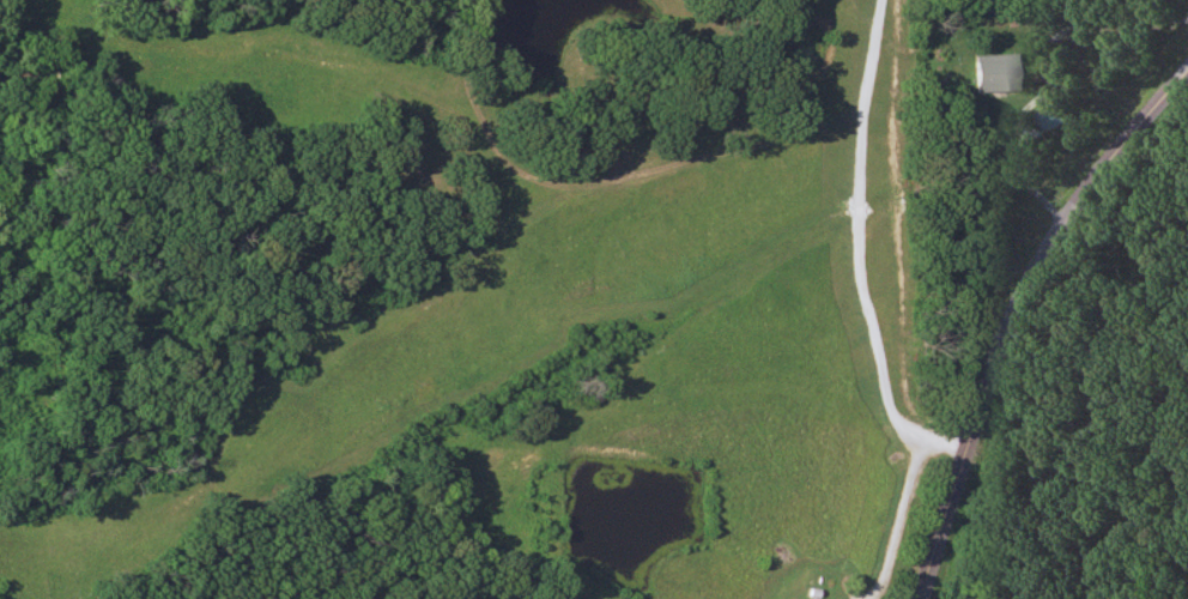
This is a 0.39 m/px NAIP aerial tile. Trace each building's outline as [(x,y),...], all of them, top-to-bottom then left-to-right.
[(1010,56),(966,56),(966,93),(1010,93),(1010,56)]
